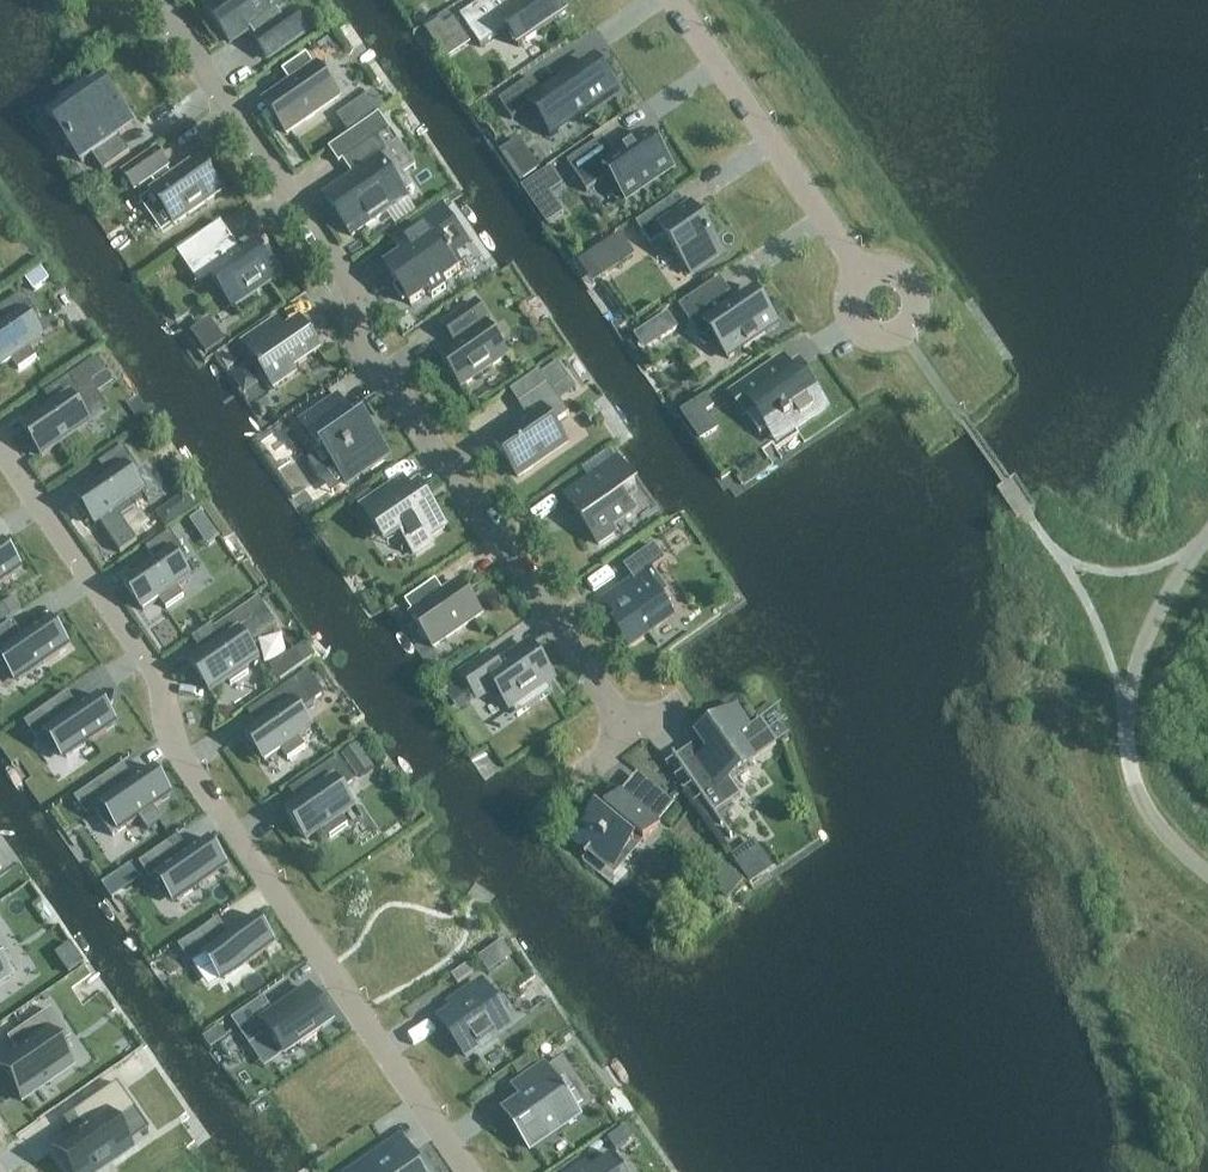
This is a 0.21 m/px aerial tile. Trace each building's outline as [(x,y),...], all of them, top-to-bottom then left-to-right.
[(281,8),(275,0),(217,0),(205,8),(230,43),(249,30),(255,39),(253,40),(267,60),(306,33),(293,13),(282,20),(276,11),(281,8)] [(565,18),(553,0),(527,0),(519,5),(515,0),(489,0),(460,20),(467,31),(466,31),(470,36),(470,35),(481,52),(500,39),(506,48),(504,50),(508,56),(565,18)] [(448,14),(423,31),(436,50),(461,34),(448,14)] [(264,102),(286,134),(338,99),(316,66),(314,67),(306,55),(282,71),(290,84),(264,102)] [(526,82),(493,105),(505,123),(528,108),(543,131),(563,118),(569,127),(610,100),(587,66),(537,100),(526,82)] [(47,115),(58,131),(81,164),(91,157),(102,172),(129,154),(118,138),(132,129),(110,97),(114,94),(102,78),(47,115)] [(358,103),(337,117),(348,134),(369,119),(358,103)] [(354,179),(325,199),(351,237),(406,200),(402,195),(380,163),(389,157),(379,142),(391,134),(379,116),(329,150),(339,165),(342,162),(354,179)] [(586,193),(610,177),(625,199),(641,189),(643,192),(656,183),(654,180),(670,169),(650,140),(634,151),(633,150),(632,151),(633,152),(626,157),(625,155),(624,156),(625,157),(616,163),(611,155),(612,154),(602,140),(567,165),(586,193)] [(150,180),(157,190),(152,194),(175,226),(221,194),(198,161),(173,179),(166,169),(167,168),(156,153),(123,176),(134,192),(150,180)] [(693,272),(717,256),(707,242),(711,238),(691,208),(671,222),(661,208),(639,223),(654,244),(667,235),(693,272)] [(371,280),(372,282),(386,272),(410,306),(428,293),(431,298),(444,289),(441,284),(459,272),(451,260),(467,249),(440,210),(360,265),(361,265),(394,244),(404,258),(371,280)] [(233,243),(220,224),(200,239),(178,254),(191,272),(233,243)] [(618,236),(588,257),(598,272),(628,251),(618,236)] [(279,274),(268,259),(271,257),(268,253),(263,256),(256,246),(249,251),(211,277),(232,307),(238,303),(243,311),(259,299),(254,291),(279,274)] [(41,271),(26,281),(33,292),(49,282),(41,271)] [(737,305),(720,280),(678,308),(701,341),(711,335),(728,360),(777,327),(762,306),(759,308),(750,296),(737,305)] [(24,314),(32,308),(22,294),(0,310),(0,316),(7,326),(0,331),(0,370),(12,362),(19,371),(36,359),(30,350),(42,341),(24,314)] [(659,384),(674,374),(665,361),(684,348),(669,328),(683,318),(673,303),(635,329),(657,360),(647,367),(659,384)] [(439,355),(461,388),(507,357),(485,326),(488,324),(475,305),(444,326),(456,344),(439,355)] [(217,311),(202,320),(217,344),(232,334),(217,311)] [(292,372),(319,353),(300,326),(280,340),(271,327),(242,347),(258,370),(256,371),(259,376),(261,374),(273,391),(295,376),(292,372)] [(792,371),(783,357),(727,395),(742,417),(751,411),(776,448),(830,411),(799,366),(792,371)] [(96,360),(44,396),(53,410),(24,431),(42,457),(59,446),(62,450),(80,438),(77,434),(89,425),(77,408),(98,394),(91,385),(106,374),(96,360)] [(541,375),(548,385),(518,405),(528,419),(493,443),(518,478),(565,446),(552,427),(569,416),(560,403),(577,393),(558,365),(541,375)] [(321,453),(323,451),(347,485),(388,458),(363,422),(356,427),(337,399),(301,424),(321,453)] [(712,409),(705,399),(682,415),(700,442),(716,432),(704,414),(712,409)] [(98,465),(108,480),(78,500),(96,527),(113,516),(116,520),(134,508),(130,503),(143,495),(124,468),(133,462),(123,448),(98,465)] [(617,463),(565,498),(599,546),(614,536),(610,530),(632,515),(622,500),(636,491),(617,463)] [(77,467),(56,476),(65,496),(85,487),(77,467)] [(389,549),(403,539),(416,557),(432,545),(429,541),(445,529),(417,490),(410,496),(401,484),(362,511),(389,549)] [(190,485),(172,495),(181,513),(200,503),(190,485)] [(145,550),(154,565),(125,585),(143,612),(160,600),(166,610),(184,598),(177,588),(189,580),(178,563),(186,558),(170,534),(145,550)] [(12,577),(19,572),(9,557),(10,556),(1,544),(0,545),(0,586),(12,577)] [(619,623),(614,626),(628,647),(672,617),(660,599),(668,593),(653,571),(666,563),(655,547),(624,568),(634,583),(605,603),(619,623)] [(443,594),(434,592),(429,586),(405,603),(413,615),(411,616),(434,649),(480,616),(458,584),(443,594)] [(21,611),(13,599),(0,608),(0,623),(1,625),(21,611)] [(223,645),(192,666),(211,693),(227,682),(231,686),(248,674),(245,669),(257,661),(247,647),(271,630),(277,626),(259,600),(253,604),(214,631),(223,645)] [(0,632),(0,657),(1,656),(8,668),(9,667),(19,682),(43,665),(44,665),(59,655),(59,654),(67,649),(57,634),(58,634),(49,621),(23,639),(13,623),(0,632)] [(552,679),(530,647),(499,669),(490,657),(462,676),(478,700),(489,692),(503,712),(504,711),(511,721),(547,697),(540,687),(552,679)] [(308,673),(296,681),(267,701),(277,715),(246,736),(265,763),(281,751),(288,761),(305,748),(299,739),(311,731),(300,714),(325,697),(308,673)] [(456,681),(444,689),(452,702),(465,694),(456,681)] [(60,700),(25,725),(36,742),(48,734),(66,760),(115,726),(96,698),(79,711),(71,716),(60,700)] [(695,746),(676,759),(714,813),(740,794),(730,780),(753,764),(752,763),(776,746),(760,722),(748,730),(736,712),(692,742),(695,746)] [(374,770),(357,745),(341,756),(358,781),(374,770)] [(355,783),(338,759),(309,779),(319,793),(288,814),(307,841),(323,829),(330,838),(347,826),(341,817),(353,809),(342,792),(355,783)] [(90,789),(74,800),(86,817),(94,812),(102,823),(113,837),(127,827),(127,828),(139,819),(148,831),(163,821),(154,809),(170,798),(152,770),(134,782),(101,805),(90,789)] [(658,826),(656,825),(665,815),(667,817),(677,804),(651,784),(639,775),(622,796),(621,796),(607,813),(609,814),(604,820),(597,814),(579,836),(591,847),(584,856),(585,857),(592,849),(613,868),(633,845),(631,843),(636,837),(643,843),(658,826)] [(171,843),(139,865),(151,882),(157,878),(175,904),(226,869),(207,841),(189,854),(181,859),(171,843)] [(734,885),(745,871),(725,856),(714,870),(734,885)] [(140,881),(129,866),(115,876),(126,890),(140,881)] [(218,921),(178,948),(190,965),(206,954),(224,980),(251,961),(273,946),(255,919),(229,936),(218,921)] [(488,975),(512,958),(501,942),(477,959),(488,975)] [(457,986),(474,974),(468,966),(451,977),(457,986)] [(458,1020),(445,1029),(465,1058),(511,1026),(481,985),(449,1007),(458,1020)] [(264,999),(231,1021),(249,1048),(269,1034),(284,1056),(332,1022),(310,991),(275,1016),(264,999)] [(0,1066),(0,1072),(21,1102),(71,1068),(56,1047),(68,1039),(50,1011),(14,1036),(20,1045),(13,1049),(17,1054),(0,1066)] [(211,1050),(227,1039),(219,1028),(203,1039),(211,1050)] [(518,1075),(538,1061),(533,1053),(512,1067),(518,1075)] [(511,1123),(530,1150),(579,1116),(546,1068),(516,1089),(525,1103),(518,1108),(522,1115),(511,1123)] [(69,1171),(98,1171),(129,1150),(126,1146),(112,1126),(134,1111),(115,1084),(70,1116),(81,1131),(72,1137),(53,1150),(69,1171)] [(614,1135),(606,1140),(614,1152),(622,1147),(614,1135)] [(355,1171),(423,1171),(410,1154),(398,1162),(389,1148),(355,1171)] [(589,1171),(622,1171),(612,1156),(589,1171)]
